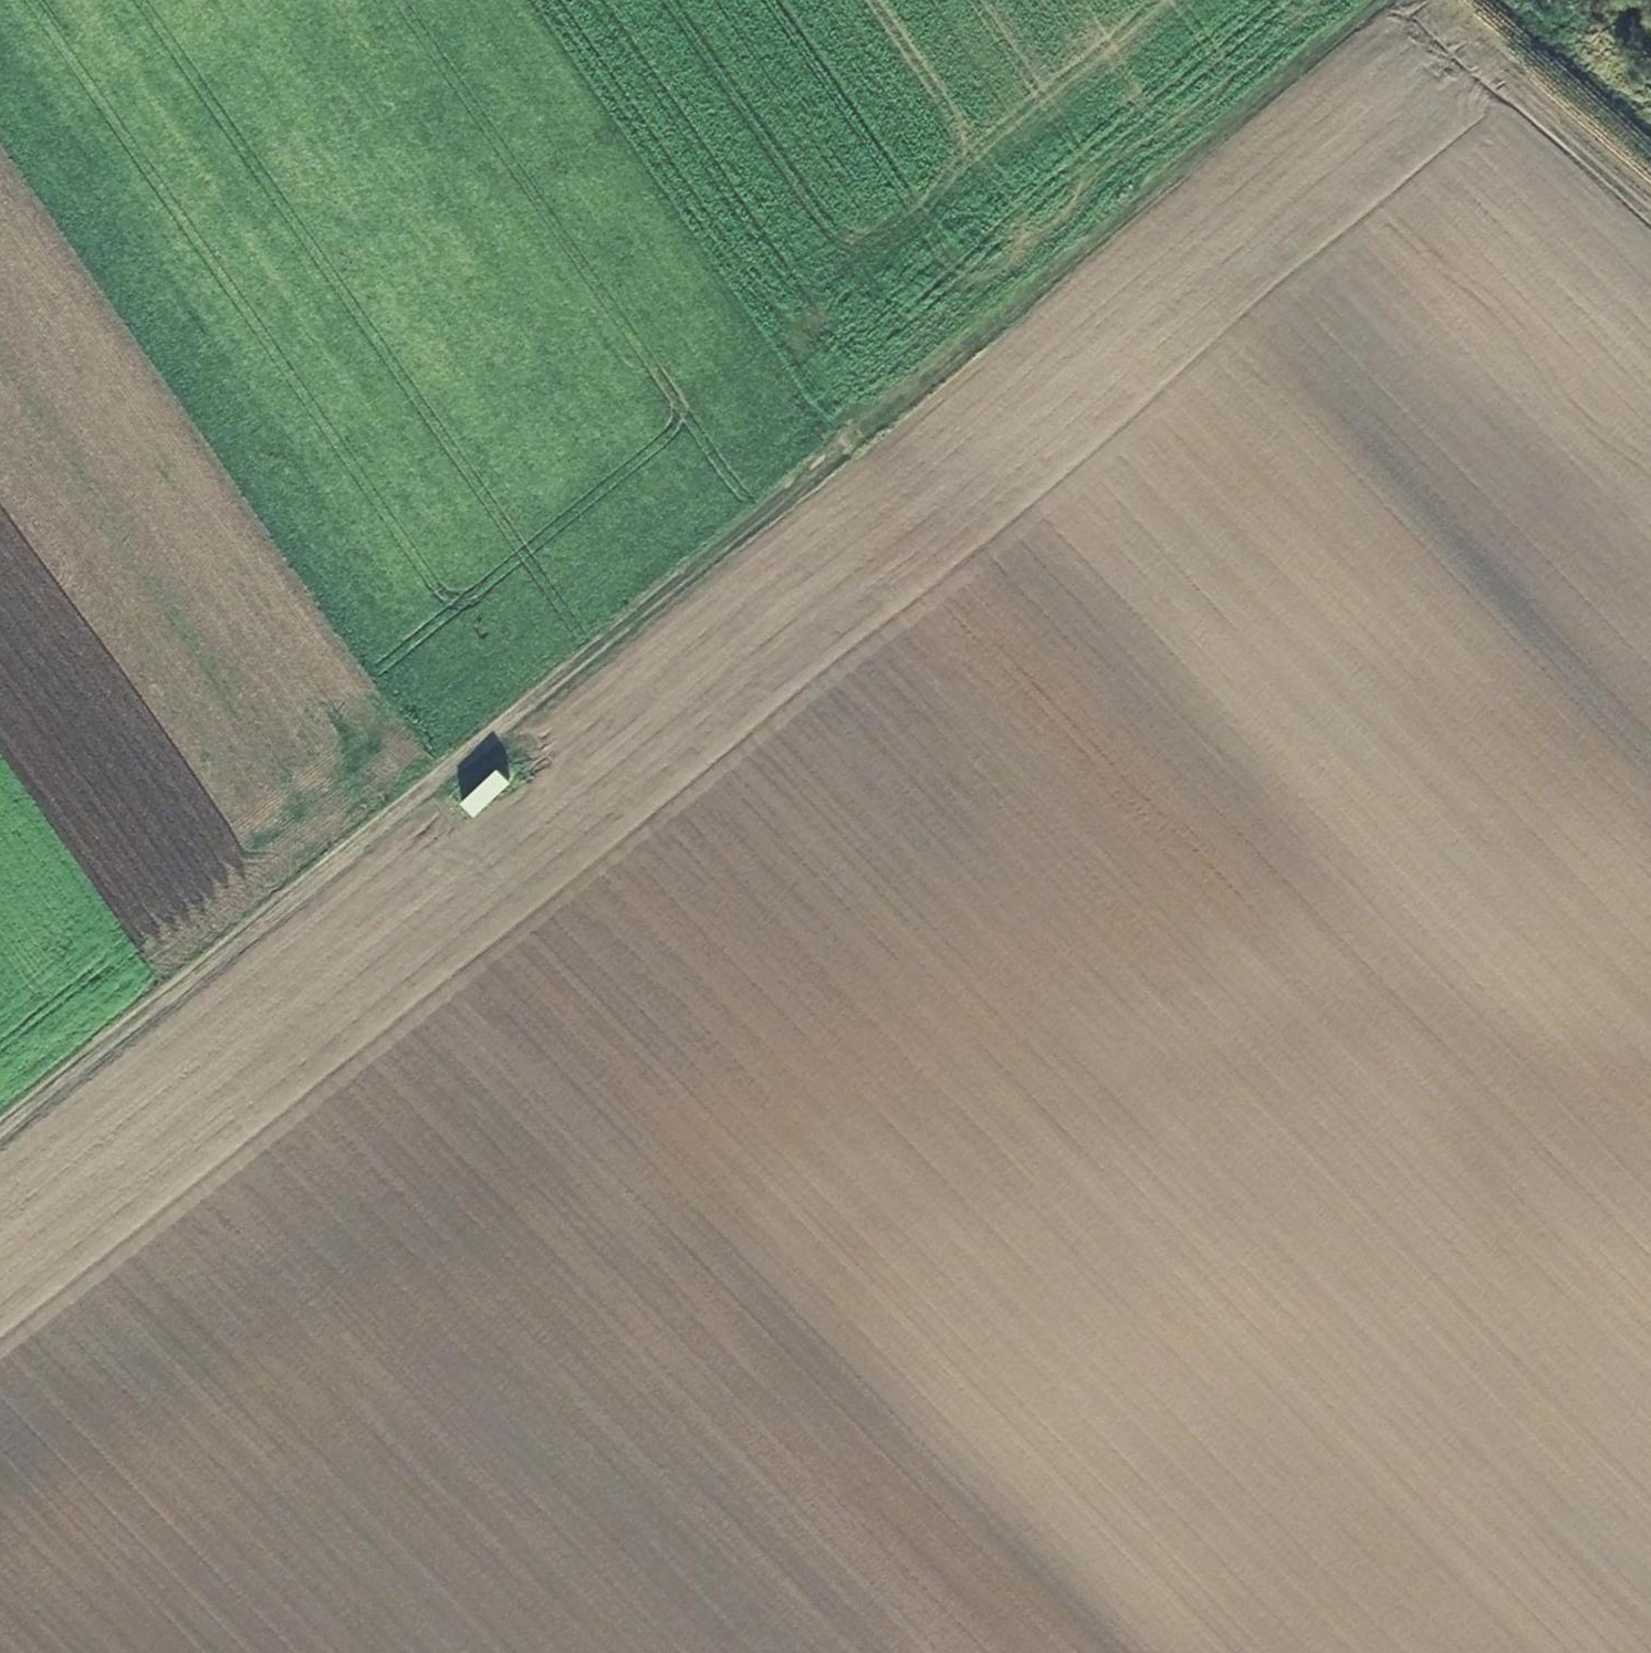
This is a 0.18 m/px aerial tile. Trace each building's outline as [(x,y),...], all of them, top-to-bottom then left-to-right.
[(473,817),(510,782),(496,768),(459,802),(473,817)]
